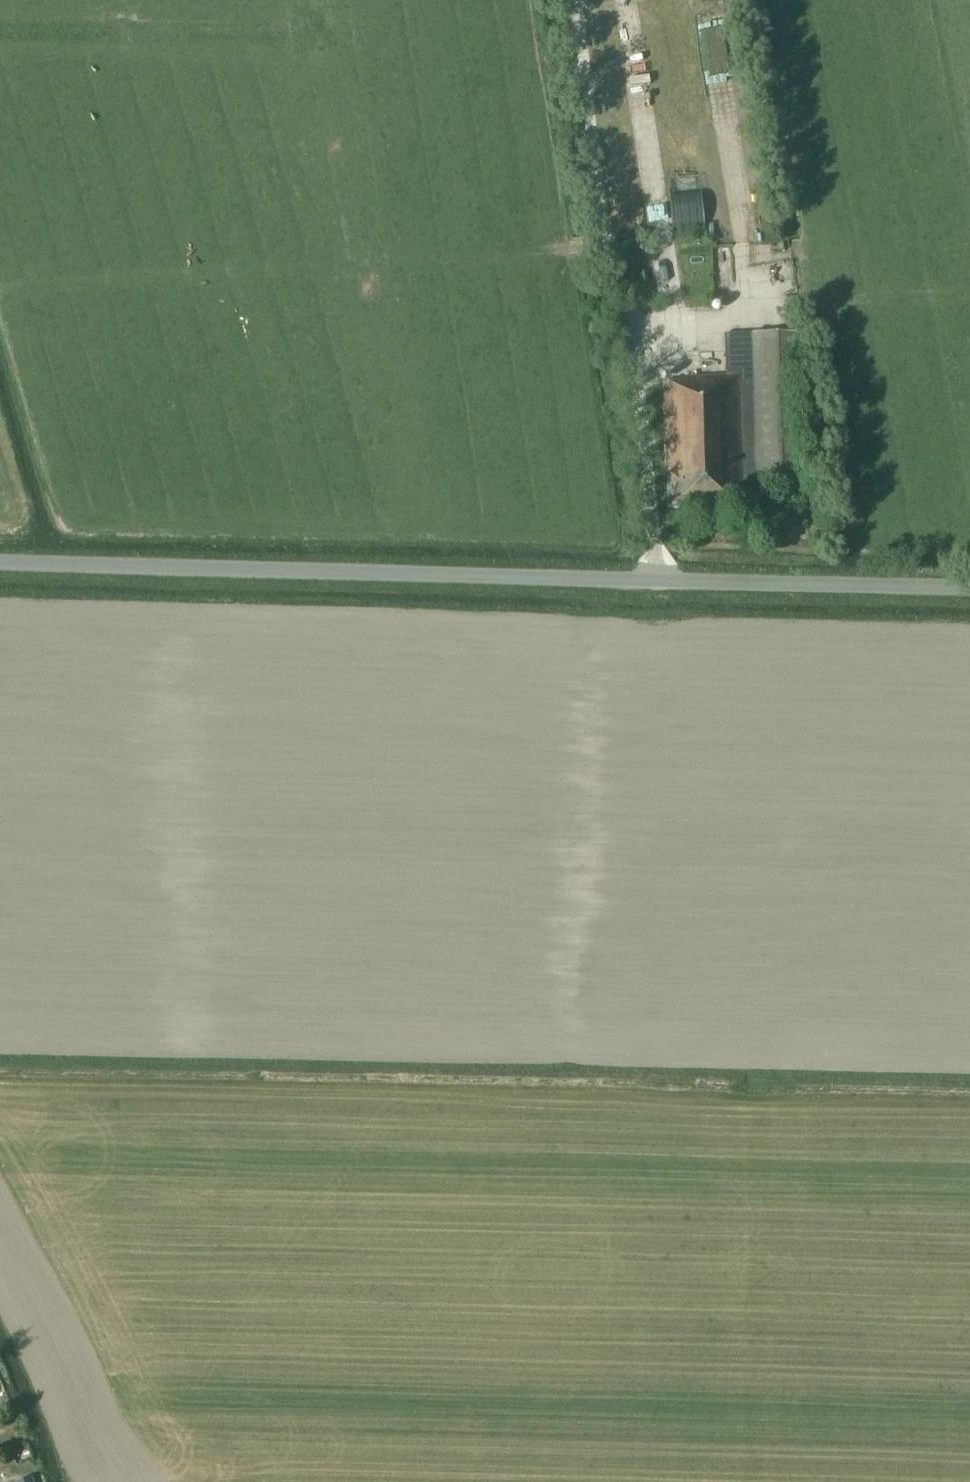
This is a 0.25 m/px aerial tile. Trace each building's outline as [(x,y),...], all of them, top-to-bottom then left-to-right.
[(741,482),(799,480),(794,331),(725,334),(726,376),(684,378),(685,382),(663,383),(665,463),(667,463),(669,508),(742,507),(741,482)]
